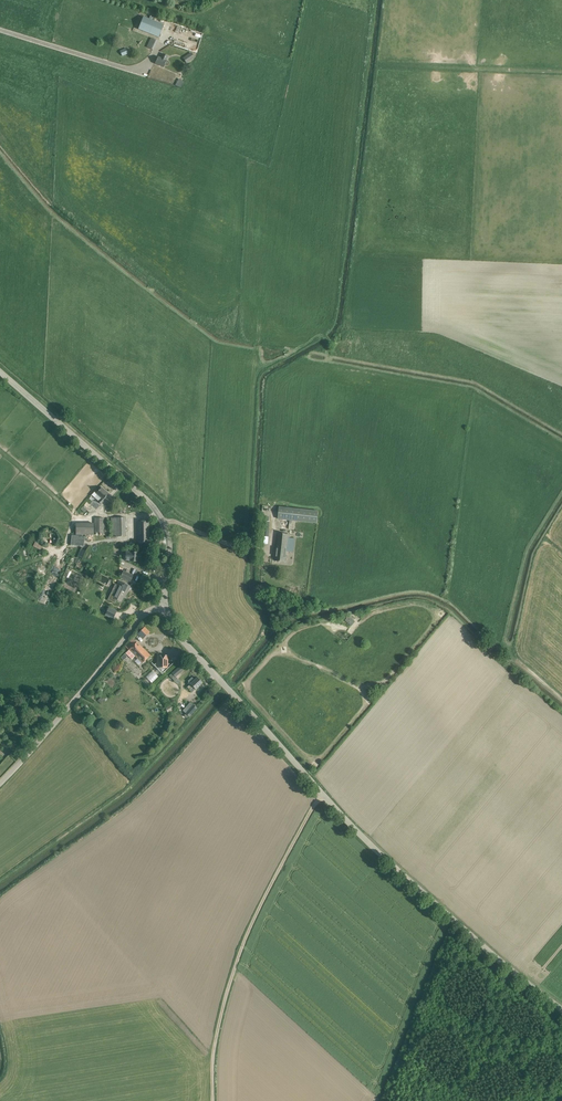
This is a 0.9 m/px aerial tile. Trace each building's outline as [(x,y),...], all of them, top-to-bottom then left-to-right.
[(143,16),(139,29),(160,36),(164,23),(143,16)] [(158,41),(151,37),(146,47),(154,50),(158,41)] [(128,54),(125,47),(119,50),(122,57),(128,54)] [(195,57),(191,52),(183,58),(187,63),(195,57)] [(168,56),(162,53),(160,57),(158,56),(155,63),(163,67),(168,56)] [(183,81),(179,78),(175,85),(180,88),(183,81)] [(109,493),(101,487),(96,494),(97,494),(101,498),(98,502),(101,505),(107,497),(106,496),(109,493)] [(279,507),(278,519),(317,523),(319,511),(279,507)] [(104,533),(104,518),(95,518),(95,533),(104,533)] [(126,535),(125,518),(111,518),(111,538),(126,535)] [(149,543),(149,521),(138,521),(138,543),(149,543)] [(261,521),(261,536),(266,537),(268,537),(269,521),(261,521)] [(94,535),(94,523),(76,523),(76,535),(94,535)] [(290,535),(279,533),(276,561),(285,562),(287,551),(288,551),(290,535)] [(85,536),(72,535),(71,545),(84,546),(85,536)] [(293,553),(295,539),(288,538),(287,552),(293,553)] [(41,550),(43,546),(35,542),(33,546),(41,550)] [(137,561),(138,552),(130,552),(126,552),(126,556),(125,556),(124,559),(126,559),(125,561),(137,561)] [(71,580),(70,583),(75,586),(81,575),(69,569),(65,577),(71,580)] [(133,575),(123,571),(120,577),(130,582),(133,575)] [(108,599),(114,602),(116,599),(121,602),(129,585),(119,581),(117,584),(118,585),(114,594),(111,593),(108,599)] [(44,599),(48,594),(44,590),(40,594),(44,599)] [(105,615),(113,619),(116,611),(109,607),(105,615)] [(351,625),(355,621),(349,616),(345,620),(351,625)] [(145,625),(137,632),(142,638),(150,631),(145,625)] [(150,655),(133,638),(125,646),(129,650),(126,653),(132,659),(135,656),(142,663),(150,655)] [(160,655),(158,655),(158,662),(154,664),(163,673),(171,665),(168,663),(168,655),(165,655),(165,656),(163,660),(160,655)] [(183,669),(180,666),(169,676),(171,678),(183,669)] [(202,683),(197,677),(187,687),(192,692),(195,689),(202,683)] [(183,711),(186,713),(186,714),(189,717),(197,708),(193,704),(193,705),(191,703),(183,711)]
